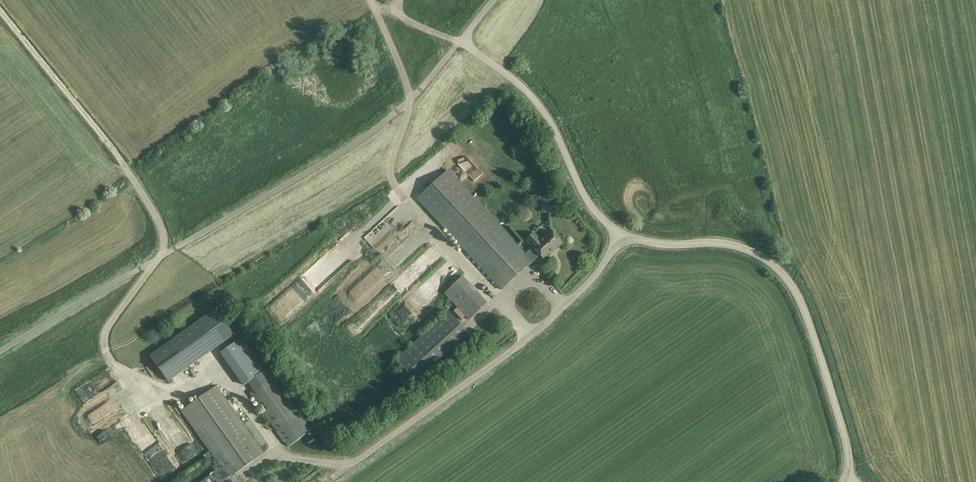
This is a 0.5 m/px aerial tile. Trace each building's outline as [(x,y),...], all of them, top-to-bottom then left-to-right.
[(550,255),(555,251),(562,244),(551,233),(541,242),(535,234),(526,242),(531,249),(525,254),(448,170),(417,199),(501,290),(532,262),(531,261),(539,254),(543,258),(549,253),(550,255)] [(379,226),(366,237),(377,251),(409,224),(403,216),(398,220),(397,218),(383,230),(379,226)] [(487,304),(480,296),(463,277),(445,293),(469,320),(487,304)] [(214,310),(150,356),(168,382),(233,336),(214,310)] [(464,330),(448,312),(396,360),(412,378),(464,330)] [(264,371),(241,338),(220,353),(244,386),(250,381),(264,371)] [(84,404),(117,382),(108,369),(102,373),(75,390),(84,404)] [(311,431),(268,369),(250,381),(256,390),(250,394),(288,447),(311,431)] [(264,454),(216,387),(181,411),(221,467),(210,475),(215,481),(222,481),(229,478),(264,454)] [(108,398),(83,418),(92,430),(117,410),(108,398)] [(209,452),(203,456),(206,460),(212,456),(209,452)]
